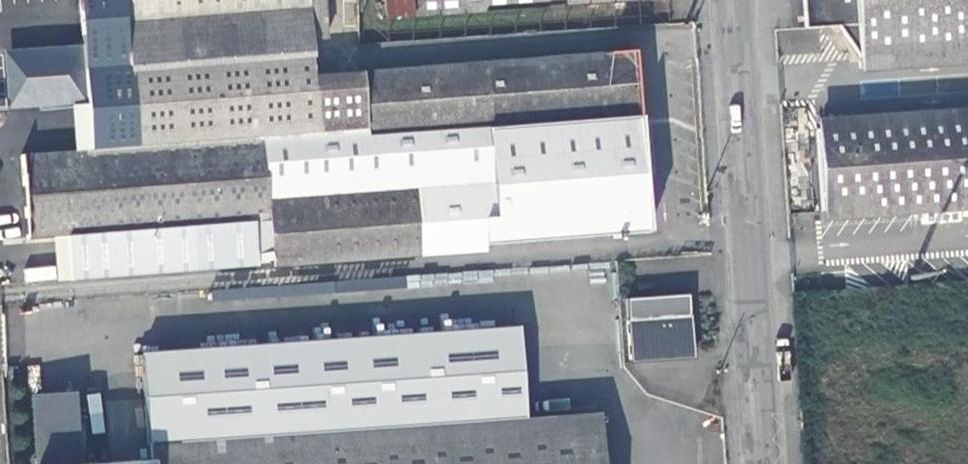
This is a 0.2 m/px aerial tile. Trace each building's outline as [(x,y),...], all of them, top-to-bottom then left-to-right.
[(297,256),(646,231),(642,175),(635,93),(631,49),(313,75),(310,39),(307,0),(79,0),(84,73),(87,104),(90,148),(73,150),(22,153),(22,154),(27,240),(52,238),(68,238),(71,280),(272,265),(271,257),(297,256)] [(310,39),(327,38),(324,0),(307,0),(310,39)] [(382,18),(484,11),(561,5),(630,0),(380,0),(382,18)] [(850,59),(967,51),(967,0),(798,0),(800,29),(834,27),(842,39),(850,59)] [(563,29),(561,5),(484,11),(486,33),(563,29)] [(73,94),(71,74),(75,72),(78,70),(80,66),(81,62),(80,58),(78,55),(76,52),(72,50),(69,49),(12,53),(9,56),(8,59),(8,63),(8,66),(10,70),(13,72),(16,74),(18,104),(43,102),(42,96),(70,95),(73,95),(73,94)] [(87,104),(84,73),(71,74),(73,94),(73,95),(73,105),(87,104)] [(655,91),(635,93),(642,175),(661,173),(655,91)] [(43,107),(71,105),(73,105),(73,95),(70,95),(42,96),(43,102),(43,107)] [(71,106),(73,150),(90,148),(87,104),(73,105),(71,105),(71,106)] [(821,210),(967,200),(967,119),(816,130),(821,210)] [(27,240),(22,154),(0,156),(0,180),(5,245),(27,243),(27,240)] [(55,281),(71,280),(68,238),(52,238),(55,281)] [(272,265),(273,283),(298,282),(297,256),(271,257),(272,265)] [(678,316),(714,313),(713,298),(677,300),(678,316)] [(627,322),(629,359),(691,355),(689,317),(627,322)] [(598,429),(106,463),(601,463),(598,429)]
